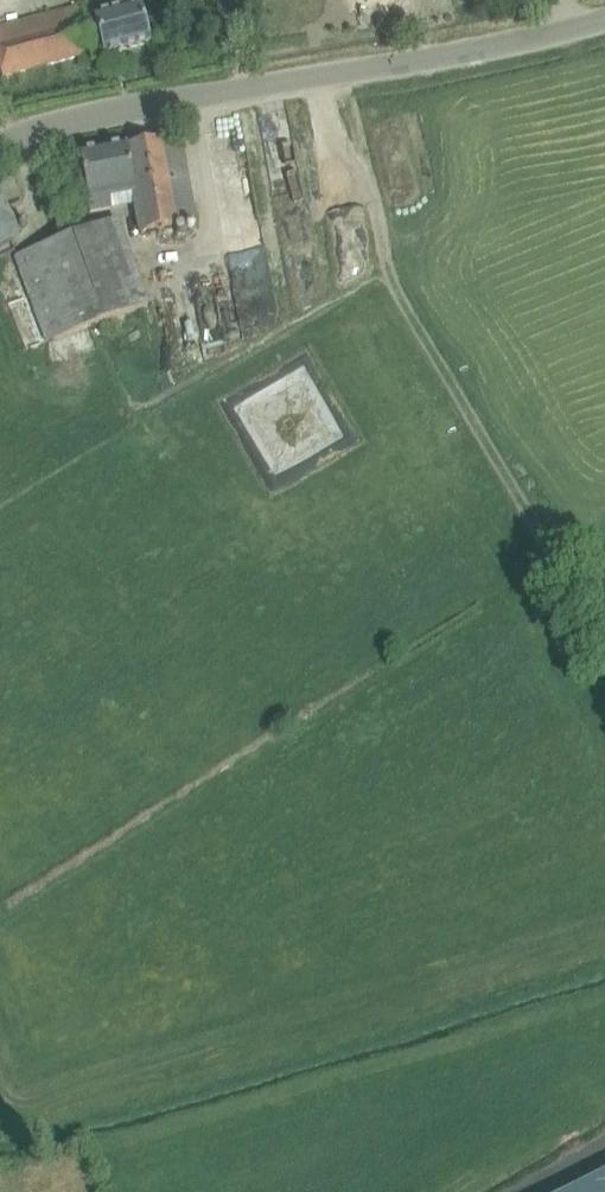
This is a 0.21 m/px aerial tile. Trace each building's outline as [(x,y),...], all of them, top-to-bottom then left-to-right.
[(143,21),(141,11),(132,13),(128,0),(107,0),(112,16),(95,21),(105,56),(150,44),(143,21)] [(88,30),(82,7),(0,29),(0,68),(3,78),(94,53),(88,30)] [(79,155),(84,178),(90,213),(133,205),(139,233),(197,222),(181,137),(126,148),(126,146),(79,155)] [(21,234),(7,207),(21,198),(9,174),(0,179),(0,245),(21,234)] [(15,257),(47,342),(149,309),(117,221),(15,257)] [(570,1191),(604,1191),(604,1175),(570,1191)]
